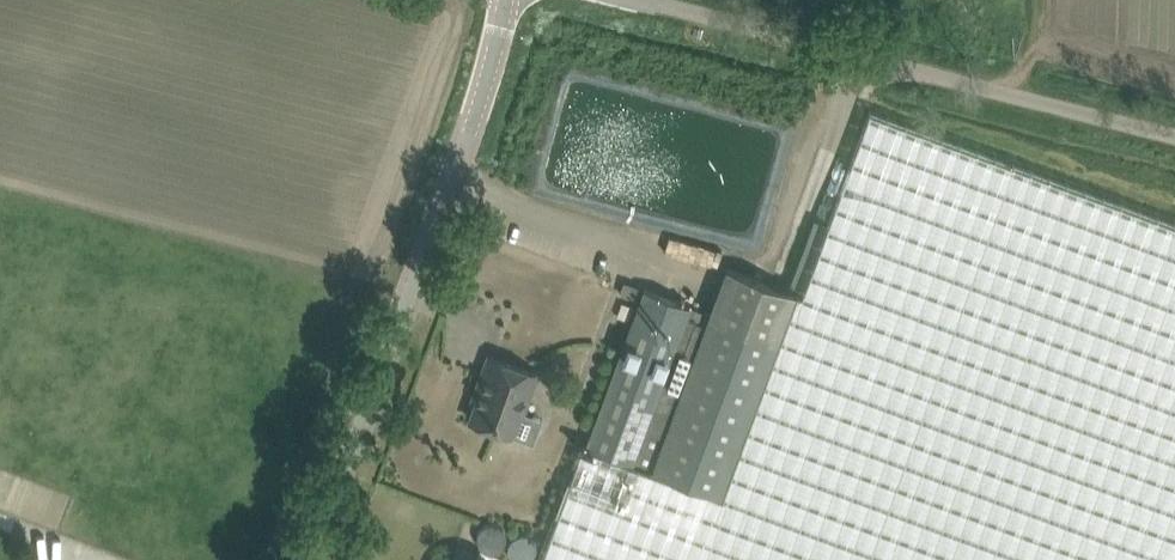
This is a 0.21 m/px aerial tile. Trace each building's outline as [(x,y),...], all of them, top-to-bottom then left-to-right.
[(641,302),(588,444),(584,443),(548,541),(541,559),(1174,559),(1174,222),(870,109),(864,107),(851,143),(846,156),(822,221),(796,292),(789,289),(771,283),(727,268),(712,312),(691,305),(645,288),(625,281),(621,294),(641,302)] [(628,320),(633,306),(622,302),(617,316),(628,320)] [(478,400),(471,419),(510,434),(519,411),(523,412),(537,373),(490,355),(474,398),(478,400)]
